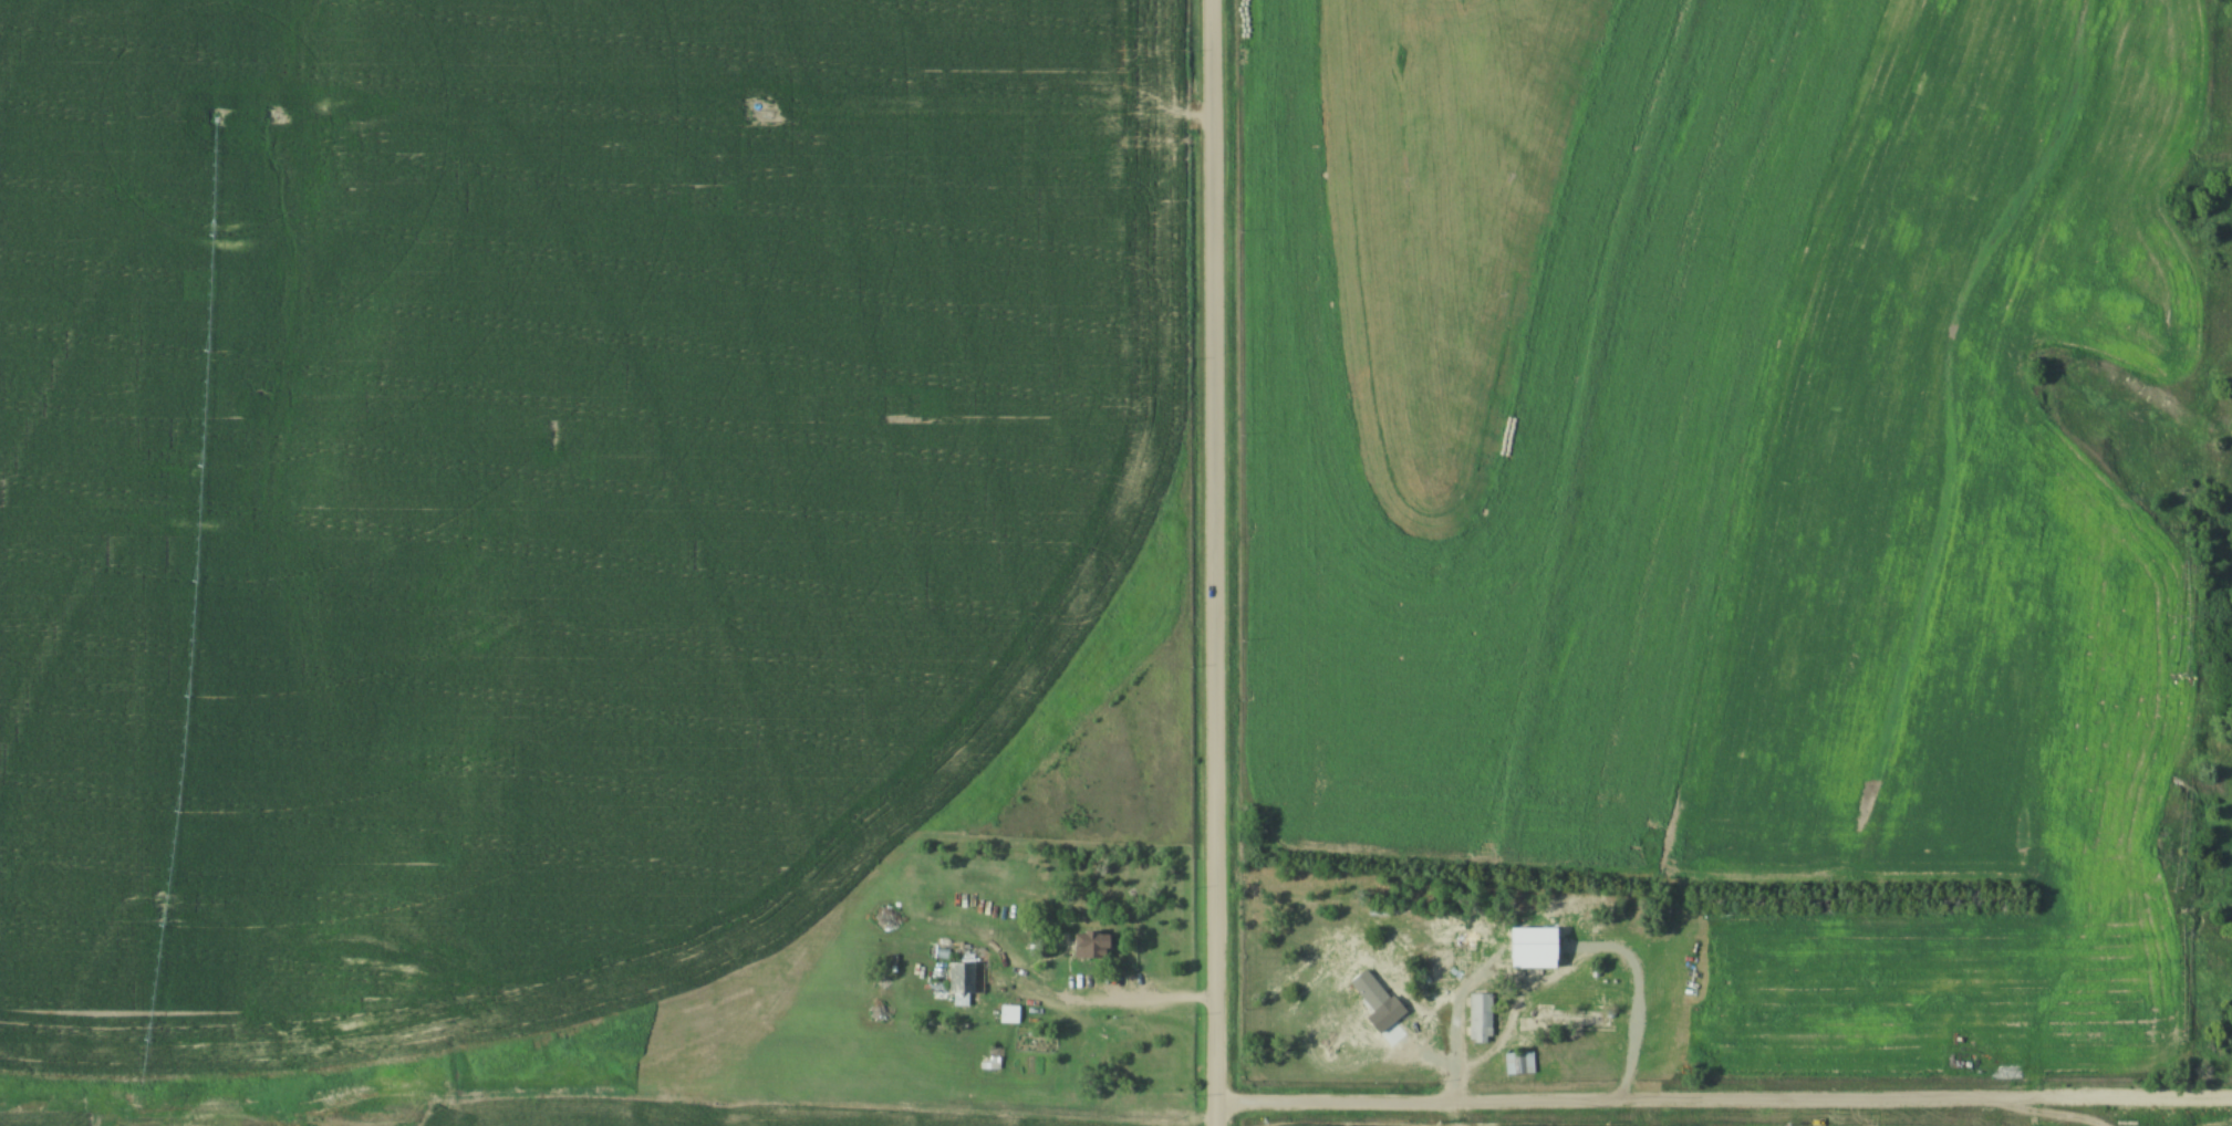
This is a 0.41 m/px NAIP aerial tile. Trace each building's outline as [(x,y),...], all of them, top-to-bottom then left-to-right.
[(1111,961),(1111,935),(1076,935),(1076,961),(1111,961)] [(986,965),(950,965),(950,997),(986,997),(986,965)] [(1494,996),(1472,996),(1472,1045),(1494,1045),(1494,996)] [(1019,1025),(1019,1009),(1003,1009),(1003,1025),(1019,1025)] [(1535,1075),(1535,1055),(1508,1055),(1508,1075),(1535,1075)]
